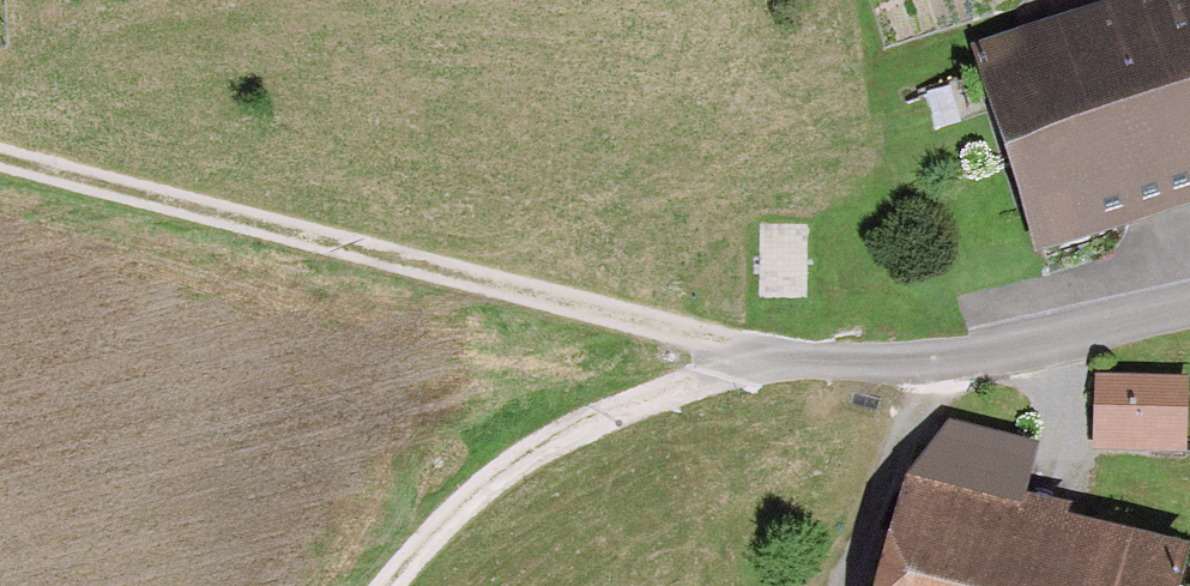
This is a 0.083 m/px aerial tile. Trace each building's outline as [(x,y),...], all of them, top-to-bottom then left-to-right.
[(982,70),(1046,243),(1189,192),(1189,1),(982,70)] [(1184,450),(1187,383),(1108,381),(1105,447),(1184,450)] [(913,505),(894,585),(1181,585),(1186,564),(1016,524),(1033,457),(954,439),(913,505)]
